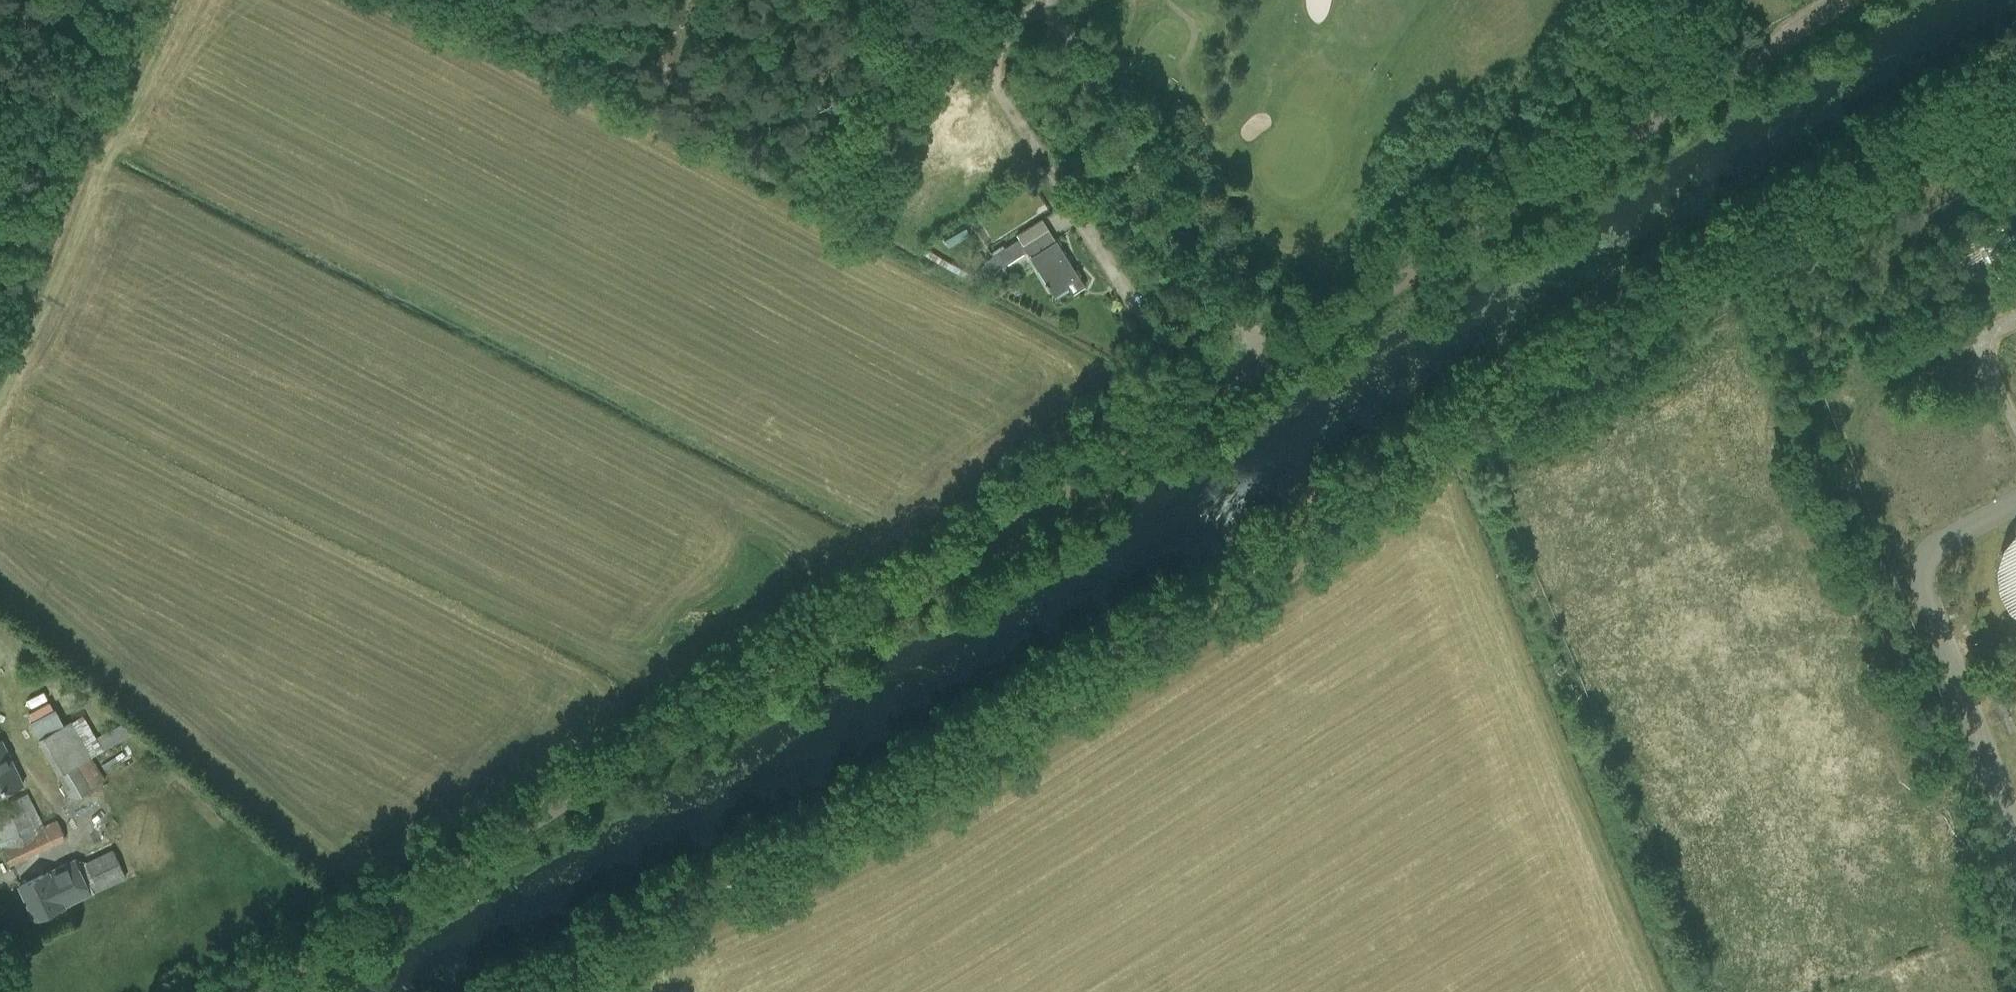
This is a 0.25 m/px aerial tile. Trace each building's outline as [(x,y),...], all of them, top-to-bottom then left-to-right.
[(967,82),(934,103),(972,164),(998,147),(973,108),(980,104),(967,82)] [(1085,285),(1078,275),(1043,219),(1017,235),(1019,238),(985,260),(992,272),(1027,250),(1046,282),(1045,282),(1048,286),(1049,286),(1054,295),(1068,286),(1072,293),(1085,285)] [(2009,534),(2003,542),(1998,551),(1995,563),(1994,572),(1995,580),(1998,592),(2004,603),(2011,611),(2015,615),(2015,527),(2009,534)] [(57,711),(32,725),(73,801),(92,791),(90,788),(104,780),(91,756),(138,731),(127,721),(96,738),(83,715),(72,721),(72,720),(64,724),(57,711)] [(24,784),(3,741),(0,742),(0,795),(24,784)] [(28,794),(0,806),(0,846),(9,866),(66,839),(57,820),(43,826),(28,794)] [(126,877),(113,850),(79,865),(76,859),(19,885),(35,920),(126,877)]
